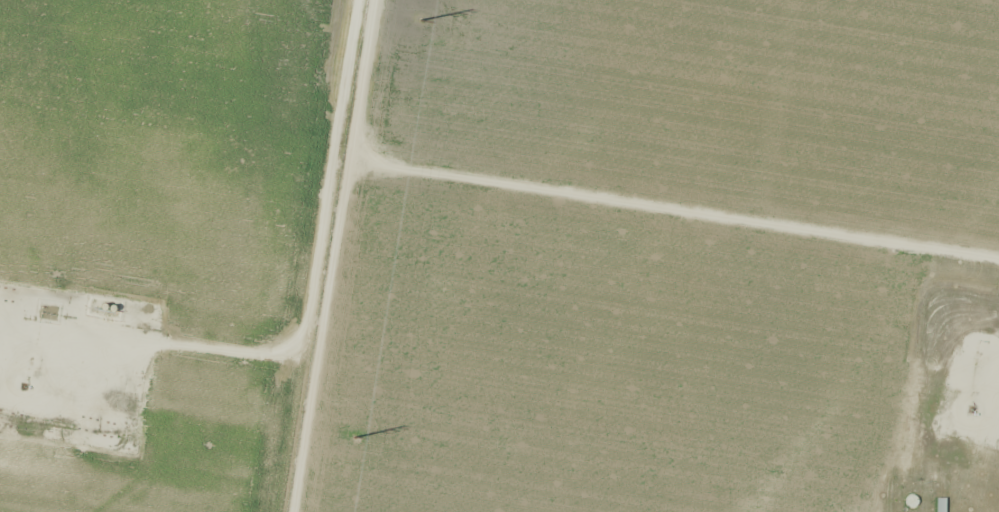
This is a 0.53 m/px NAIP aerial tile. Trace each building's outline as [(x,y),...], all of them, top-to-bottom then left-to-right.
[(920,500),(912,495),(906,504),(914,509),(920,500)]
